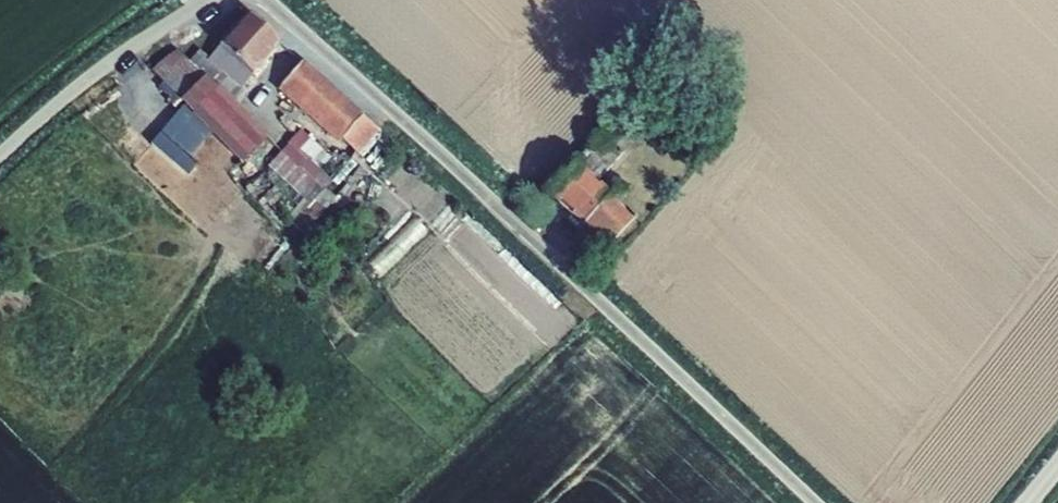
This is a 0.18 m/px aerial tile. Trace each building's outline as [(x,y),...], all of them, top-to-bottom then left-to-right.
[(249,18),(218,51),(250,81),(282,47),(249,18)] [(219,89),(235,106),(245,94),(242,90),(250,81),(218,51),(208,62),(204,58),(200,61),(195,57),(189,63),(177,52),(152,72),(181,102),(205,79),(217,91),(219,89)] [(359,156),(380,132),(362,118),(363,116),(304,63),(277,93),(337,146),(342,141),(359,156)] [(181,102),(180,104),(183,107),(192,116),(191,117),(209,135),(241,167),(270,140),(235,106),(219,89),(217,91),(205,79),(181,102)] [(192,116),(183,107),(152,143),(187,176),(196,163),(191,158),(209,135),(191,117),(192,116)] [(609,129),(543,195),(608,251),(634,224),(609,200),(612,197),(598,184),(631,148),(609,129)] [(287,146),(267,168),(302,200),(287,221),(303,234),(336,200),(324,190),(331,182),(323,175),(335,163),(300,132),(287,145),(287,146)] [(414,215),(366,261),(381,277),(429,231),(414,215)]
